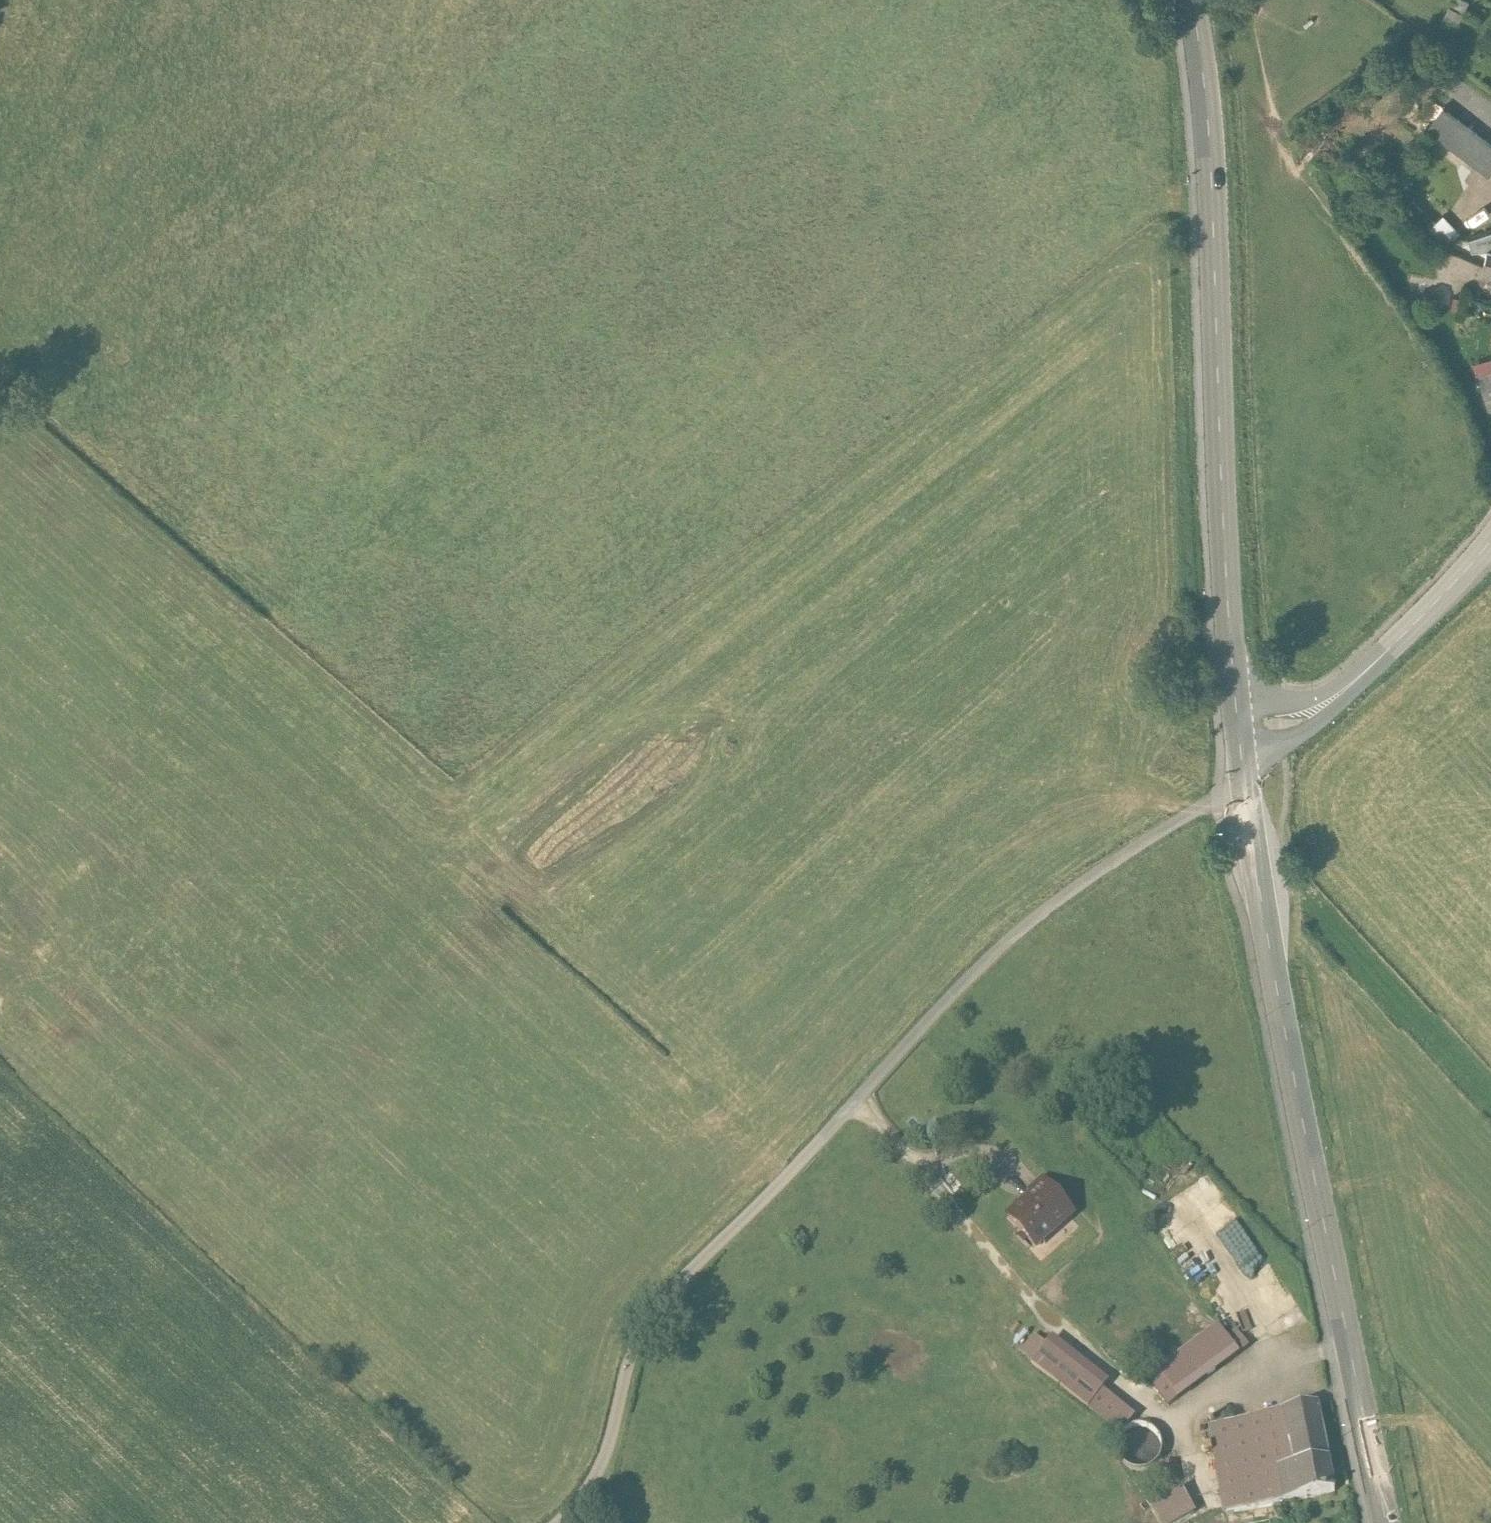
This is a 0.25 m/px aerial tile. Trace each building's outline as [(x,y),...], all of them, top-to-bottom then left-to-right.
[(1457,38),(1467,0),(1450,0),(1441,34),(1457,38)] [(1420,88),(1402,112),(1487,176),(1490,171),(1490,141),(1420,88)] [(1467,236),(1471,247),(1490,240),(1490,228),(1467,236)] [(1469,365),(1484,415),(1490,412),(1490,358),(1469,365)] [(1079,1213),(1045,1176),(1003,1214),(1036,1252),(1079,1213)] [(1207,1177),(1188,1194),(1205,1212),(1224,1195),(1207,1177)] [(1242,1354),(1219,1325),(1149,1380),(1172,1409),(1242,1354)] [(1033,1339),(1020,1356),(1122,1437),(1136,1418),(1105,1393),(1111,1386),(1052,1339),(1045,1348),(1033,1339)] [(1339,1498),(1323,1408),(1207,1427),(1223,1518),(1339,1498)] [(1152,1507),(1160,1522),(1183,1522),(1198,1515),(1185,1490),(1152,1507)]
